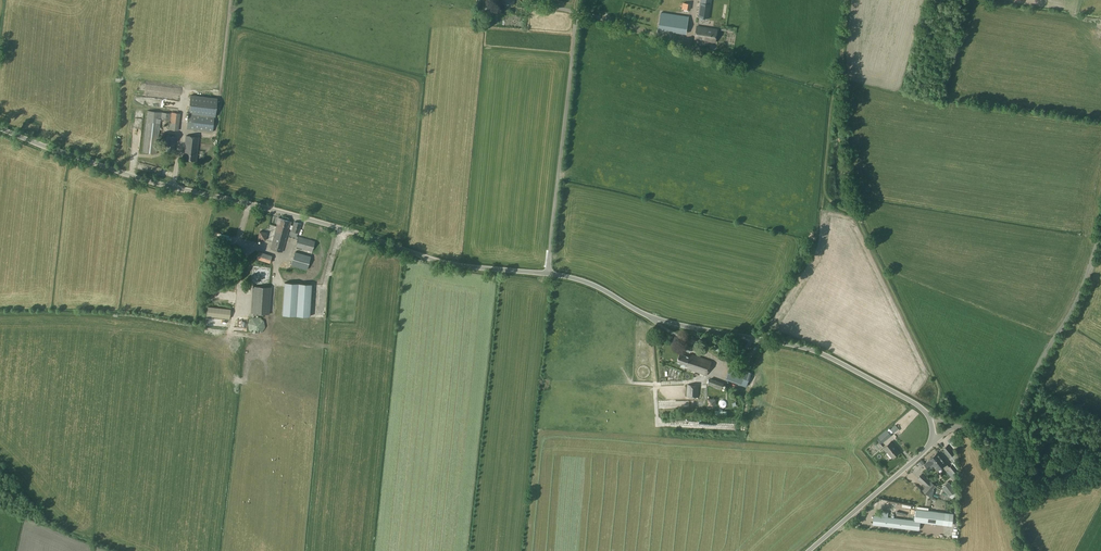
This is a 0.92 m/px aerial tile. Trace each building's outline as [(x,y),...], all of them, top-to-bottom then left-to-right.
[(660,7),(675,9),(677,0),(661,0),(660,7)] [(699,12),(697,11),(697,17),(709,18),(712,0),(700,0),(699,12)] [(686,34),(688,16),(661,12),(658,30),(686,34)] [(695,39),(715,42),(717,29),(697,26),(695,39)] [(187,129),(213,131),(214,116),(215,117),(217,98),(190,95),(187,129)] [(171,113),(147,111),(143,152),(157,153),(161,119),(170,120),(169,129),(179,130),(181,113),(171,112),(171,113)] [(199,137),(186,135),(183,159),(196,161),(199,137)] [(176,137),(166,136),(164,151),(174,152),(176,137)] [(282,252),(289,228),(290,225),(291,221),(278,218),(276,223),(277,223),(270,248),(282,252)] [(293,225),(290,225),(289,228),(292,229),(291,231),(298,233),(301,224),(294,222),(293,225)] [(259,230),(257,239),(265,240),(268,232),(259,230)] [(298,236),(295,246),(312,251),(315,241),(298,236)] [(270,263),(272,256),(258,251),(256,259),(270,263)] [(295,252),(291,265),(307,270),(311,256),(295,252)] [(250,280),(268,281),(268,266),(251,265),(250,280)] [(312,284),(285,282),(282,315),(310,317),(312,284)] [(269,314),(271,287),(253,286),(251,313),(269,314)] [(322,312),(323,312),(324,303),(320,303),(320,312),(314,311),(314,314),(310,314),(310,316),(321,316),(322,312)] [(251,320),(250,322),(249,325),(249,327),(251,330),(252,331),(255,332),(257,332),(260,332),(262,330),(263,328),(264,326),(263,323),(262,321),(260,319),(258,318),(256,318),(253,319),(251,320)] [(692,336),(690,340),(700,345),(702,341),(692,336)] [(684,344),(682,349),(690,352),(692,348),(684,344)] [(691,353),(689,357),(680,353),(677,362),(686,365),(685,368),(706,376),(712,361),(691,353)] [(746,387),(751,373),(731,365),(725,379),(746,387)] [(723,383),(710,378),(708,386),(721,390),(723,383)] [(687,384),(687,396),(698,397),(699,385),(687,384)] [(716,397),(706,397),(705,405),(714,406),(716,397)] [(887,430),(878,437),(883,442),(891,435),(887,430)] [(892,458),(899,452),(891,442),(884,447),(892,458)] [(864,449),(869,454),(875,449),(870,444),(864,449)] [(948,444),(942,449),(949,458),(955,453),(948,444)] [(933,465),(942,458),(938,452),(929,460),(925,464),(928,469),(933,465)] [(942,458),(933,465),(937,470),(942,466),(947,472),(949,470),(952,474),(958,470),(958,468),(953,461),(951,463),(951,464),(949,466),(946,463),(942,458)] [(936,486),(922,473),(917,479),(925,486),(922,489),(927,495),(928,494),(932,498),(934,490),(933,489),(936,486)] [(941,486),(943,488),(949,496),(952,499),(958,494),(952,486),(955,484),(954,482),(950,484),(948,481),(941,486)] [(916,506),(914,520),(874,515),(873,525),(918,530),(919,529),(920,522),(952,526),(953,513),(928,510),(929,508),(916,506)]
